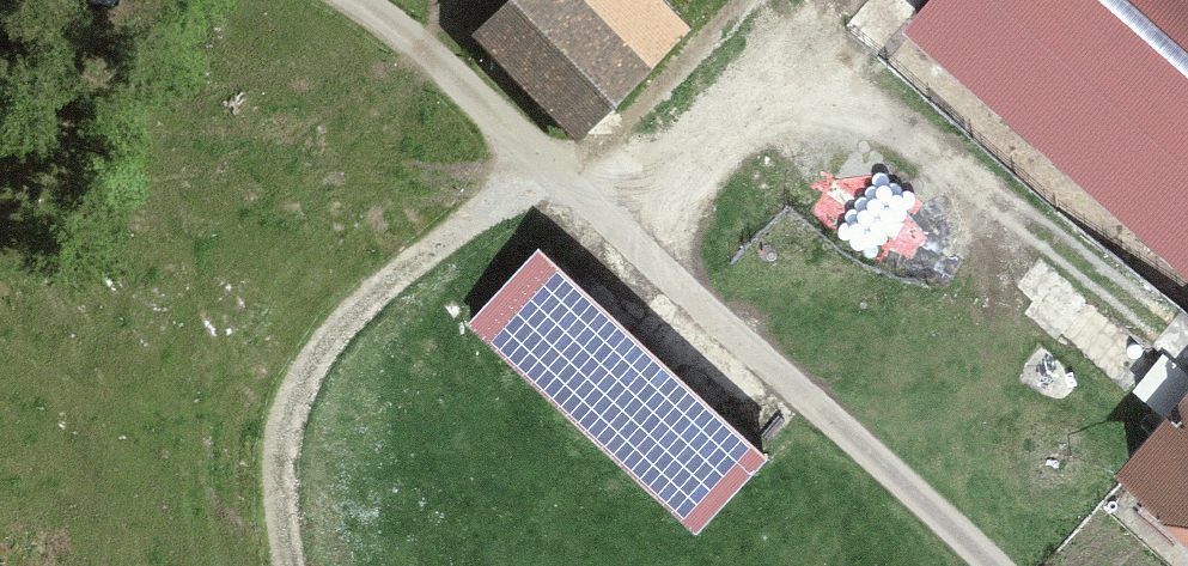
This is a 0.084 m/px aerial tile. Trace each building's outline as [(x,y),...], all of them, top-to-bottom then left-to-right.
[(489,34),(592,139),(703,30),(674,0),(523,0),(489,34)] [(1187,253),(1187,0),(948,0),(923,29),(1187,253)] [(783,458),(559,250),(489,325),(714,533),(783,458)] [(1138,478),(1187,521),(1187,419),(1138,478)]
